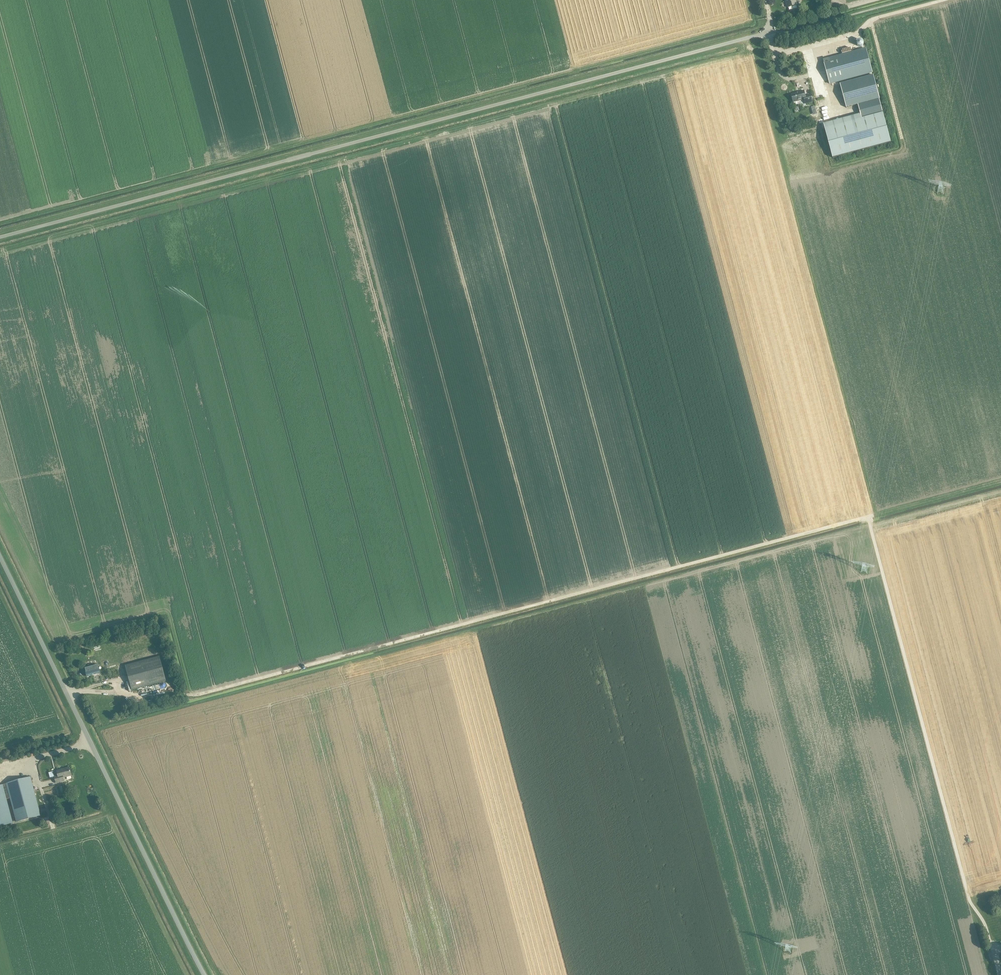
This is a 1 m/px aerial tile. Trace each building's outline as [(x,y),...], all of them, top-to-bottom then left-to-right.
[(824,60),(830,84),(872,73),(866,49),(824,60)] [(873,75),(840,84),(846,108),(858,104),(879,99),(873,75)] [(784,82),(776,85),(779,92),(787,88),(784,82)] [(804,99),(806,104),(812,102),(811,95),(805,96),(804,91),(791,94),(793,102),(804,99)] [(879,99),(858,104),(862,119),(883,113),(879,99)] [(862,119),(825,129),(833,158),(891,142),(883,113),(862,119)] [(152,650),(150,643),(144,645),(143,641),(139,642),(142,652),(152,650)] [(165,680),(159,657),(126,666),(132,689),(165,680)] [(87,676),(99,673),(97,665),(85,668),(87,676)] [(71,776),(69,767),(56,771),(57,774),(54,775),(56,783),(64,781),(63,778),(71,776)] [(40,816),(30,778),(7,784),(10,798),(16,822),(40,816)] [(10,798),(7,784),(0,786),(0,827),(12,824),(6,800),(10,798)]
